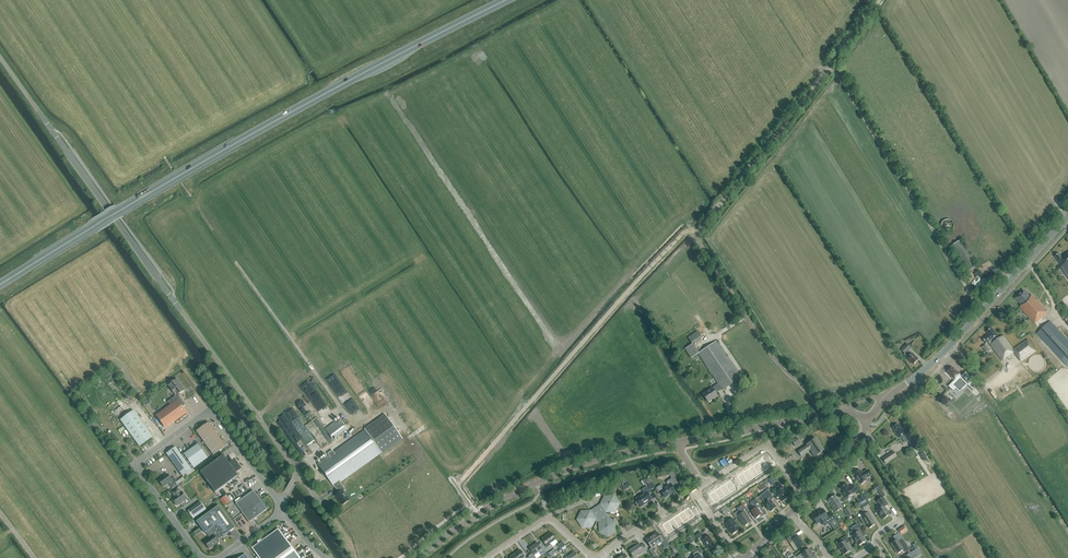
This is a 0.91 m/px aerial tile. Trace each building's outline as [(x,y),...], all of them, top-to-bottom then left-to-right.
[(947,233),(949,232),(950,232),(951,232),(952,231),(953,230),(954,229),(954,227),(954,226),(954,225),(954,224),(953,222),(952,221),(951,220),(950,220),(949,219),(948,219),(946,219),(945,220),(944,220),(943,221),(942,222),(941,223),(941,225),(941,226),(941,227),(941,228),(942,230),(943,231),(944,231),(945,232),(946,232),(947,233)] [(962,240),(951,246),(967,273),(978,266),(962,240)] [(1067,278),(1067,254),(1062,258),(1060,254),(1056,257),(1062,267),(1061,268),(1067,278)] [(1024,291),(1015,299),(1021,305),(1019,307),(1035,324),(1044,316),(1044,315),(1047,312),(1031,295),(1029,297),(1024,291)] [(1037,333),(1067,366),(1067,364),(1067,341),(1050,322),(1037,333)] [(988,342),(1002,361),(1015,352),(1021,362),(1036,352),(1027,340),(1013,350),(1003,336),(999,339),(992,329),(987,332),(988,334),(982,338),(986,344),(988,342)] [(701,338),(697,331),(688,338),(692,344),(685,349),(691,359),(698,354),(718,384),(702,395),(708,403),(718,397),(715,394),(722,390),(722,391),(741,378),(716,341),(699,353),(693,344),(701,338)] [(903,355),(913,364),(918,359),(912,353),(911,354),(908,351),(911,348),(907,344),(901,350),(904,354),(903,355)] [(948,372),(948,373),(952,377),(952,378),(954,380),(955,379),(955,380),(948,387),(953,391),(956,387),(960,391),(963,388),(964,388),(967,385),(968,386),(973,390),(976,387),(977,388),(966,372),(967,373),(963,377),(962,376),(959,374),(953,368),(952,369),(951,369),(950,370),(948,371),(948,372)] [(166,428),(186,413),(182,408),(185,405),(179,397),(181,395),(180,394),(184,391),(177,380),(169,385),(170,386),(169,387),(176,396),(174,397),(177,401),(157,416),(166,428)] [(140,447),(153,437),(134,411),(120,420),(140,447)] [(329,456),(317,464),(334,487),(339,493),(335,496),(342,505),(349,500),(344,492),(346,490),(341,482),(382,453),(382,454),(402,439),(385,415),(365,429),(365,430),(334,452),(332,450),(328,454),(329,456)] [(341,421),(327,431),(333,439),(347,429),(341,421)] [(280,426),(283,430),(289,425),(286,422),(280,426)] [(208,424),(197,432),(214,455),(225,447),(208,424)] [(908,441),(913,438),(909,432),(905,434),(902,430),(901,430),(898,425),(893,429),(895,432),(894,433),(898,439),(900,438),(903,441),(906,439),(907,442),(908,441)] [(791,442),(794,447),(800,443),(797,438),(791,442)] [(824,451),(816,440),(807,446),(807,447),(798,452),(801,457),(806,453),(806,452),(811,449),(816,456),(820,454),(820,455),(821,454),(821,453),(824,451)] [(175,447),(166,454),(183,476),(184,475),(185,478),(193,472),(192,470),(207,458),(198,445),(182,456),(175,447)] [(896,456),(893,451),(882,459),(885,464),(896,456)] [(230,464),(223,455),(223,456),(200,472),(215,493),(238,476),(238,477),(239,476),(236,473),(238,470),(233,462),(230,464)] [(764,472),(769,468),(764,459),(758,463),(764,472)] [(759,475),(764,472),(758,463),(753,466),(759,475)] [(754,479),(759,475),(753,466),(748,470),(754,479)] [(754,479),(748,470),(743,473),(748,482),(754,479)] [(858,481),(860,484),(866,480),(866,479),(871,475),(868,470),(863,472),(864,473),(862,474),(860,470),(853,474),(856,478),(855,479),(857,481),(858,481)] [(737,477),(743,486),(748,482),(743,473),(737,477)] [(159,481),(163,487),(172,481),(174,484),(177,481),(174,477),(171,479),(168,474),(159,481)] [(774,476),(769,480),(772,485),(778,481),(774,476)] [(652,482),(651,483),(649,478),(646,480),(649,484),(648,485),(651,490),(655,487),(652,482)] [(656,490),(659,494),(661,493),(665,498),(668,495),(669,496),(670,494),(675,491),(672,487),(675,484),(677,483),(674,478),(672,480),(671,478),(666,482),(668,486),(667,486),(664,488),(661,485),(656,489),(656,488),(655,489),(656,490)] [(736,490),(731,481),(725,485),(731,494),(736,490)] [(782,502),(788,497),(782,489),(783,488),(780,483),(776,487),(779,491),(775,493),(777,496),(777,498),(779,498),(782,502)] [(853,494),(858,491),(854,484),(849,488),(846,484),(839,488),(846,498),(853,494)] [(726,497),(731,494),(725,485),(720,488),(726,497)] [(635,499),(640,507),(644,505),(645,505),(647,504),(646,503),(651,500),(648,495),(651,492),(648,486),(642,490),(644,494),(635,499)] [(184,501),(187,499),(182,492),(181,493),(177,488),(171,493),(174,496),(175,497),(172,499),(177,506),(181,503),(182,504),(185,502),(184,501)] [(720,488),(715,492),(721,500),(726,497),(720,488)] [(773,509),(776,507),(770,501),(768,499),(772,496),(768,490),(760,497),(766,504),(765,505),(770,512),(771,511),(772,511),(773,510),(773,509)] [(236,504),(242,513),(262,500),(261,499),(258,493),(256,495),(254,491),(236,504)] [(709,495),(715,504),(721,500),(715,492),(709,495)] [(230,502),(225,496),(220,500),(224,505),(230,502)] [(596,508),(601,515),(606,514),(606,512),(607,511),(608,512),(613,512),(614,510),(616,510),(619,503),(614,496),(605,496),(602,503),(596,508)] [(832,506),(836,512),(843,507),(837,499),(837,500),(834,496),(828,500),(832,506)] [(883,520),(890,515),(885,508),(889,505),(883,497),(877,501),(881,508),(877,510),(883,520)] [(751,512),(756,519),(761,515),(762,517),(766,514),(761,506),(760,507),(756,499),(750,503),(755,509),(751,512)] [(262,500),(242,513),(242,514),(243,513),(249,523),(267,510),(264,506),(266,505),(267,505),(262,500)] [(198,501),(186,511),(192,519),(204,509),(198,501)] [(864,510),(866,509),(869,507),(866,502),(861,506),(864,510)] [(746,509),(743,504),(737,508),(739,511),(735,513),(737,517),(738,516),(742,523),(742,522),(744,526),(751,522),(747,516),(748,516),(745,511),(745,512),(744,510),(746,509)] [(219,506),(196,522),(205,534),(206,533),(210,538),(204,542),(209,549),(219,542),(216,539),(222,535),(223,537),(235,528),(219,506)] [(849,517),(852,514),(848,507),(844,510),(849,517)] [(593,525),(594,523),(595,521),(597,522),(601,515),(596,508),(589,513),(588,511),(581,512),(578,520),(580,523),(583,528),(590,527),(591,525),(593,525)] [(689,508),(684,512),(690,521),(695,517),(689,508)] [(812,516),(817,524),(821,521),(823,523),(823,524),(826,525),(826,524),(829,523),(832,528),(838,524),(835,519),(831,513),(831,514),(827,516),(822,509),(819,511),(819,512),(817,513),(812,516)] [(684,524),(690,521),(684,512),(679,515),(684,524)] [(871,518),(872,518),(869,512),(859,518),(863,524),(866,523),(869,528),(875,524),(871,518)] [(606,514),(601,515),(597,522),(599,523),(600,525),(599,526),(600,530),(602,531),(602,534),(608,537),(616,532),(615,523),(615,522),(609,520),(608,520),(607,519),(606,514)] [(679,515),(673,519),(679,528),(684,524),(679,515)] [(674,531),(679,528),(673,519),(668,522),(674,531)] [(723,524),(724,524),(725,524),(727,527),(728,527),(732,534),(740,529),(733,519),(726,523),(725,520),(722,522),(723,524)] [(669,535),(674,531),(668,522),(663,526),(669,535)] [(852,536),(858,546),(865,541),(859,531),(863,529),(859,523),(851,528),(854,534),(852,536)] [(908,530),(905,526),(898,530),(901,535),(907,531),(908,530)] [(279,529),(252,549),(259,557),(300,557),(279,529)] [(652,536),(658,545),(661,543),(663,546),(664,545),(665,548),(668,546),(669,547),(670,546),(664,537),(662,539),(657,532),(652,536)] [(551,533),(542,539),(547,548),(551,545),(552,546),(557,543),(558,544),(555,540),(551,533)] [(695,541),(691,534),(687,537),(691,544),(695,541)] [(704,537),(705,538),(702,540),(708,550),(715,545),(709,536),(707,534),(704,537)] [(898,540),(891,544),(897,553),(903,550),(905,552),(909,549),(902,539),(901,539),(898,534),(895,536),(898,540)] [(804,546),(800,541),(801,540),(798,536),(795,539),(792,535),(791,536),(787,540),(790,544),(792,542),(798,550),(804,546)] [(658,545),(652,536),(646,540),(652,548),(649,550),(654,556),(656,555),(654,552),(656,551),(654,548),(658,545)] [(841,543),(838,545),(844,555),(851,550),(847,544),(850,542),(846,536),(839,541),(841,543)] [(537,543),(529,548),(534,554),(534,555),(538,553),(542,550),(544,554),(547,552),(541,543),(538,545),(537,543)] [(629,551),(634,557),(644,551),(645,552),(647,550),(644,545),(641,546),(639,544),(629,551)] [(700,554),(703,552),(700,547),(693,552),(694,554),(695,557),(694,557),(702,557),(700,554)] [(803,557),(808,557),(813,555),(809,549),(796,557),(797,557),(801,557),(803,557)] [(919,556),(915,550),(906,556),(908,557),(916,557),(919,556)]
